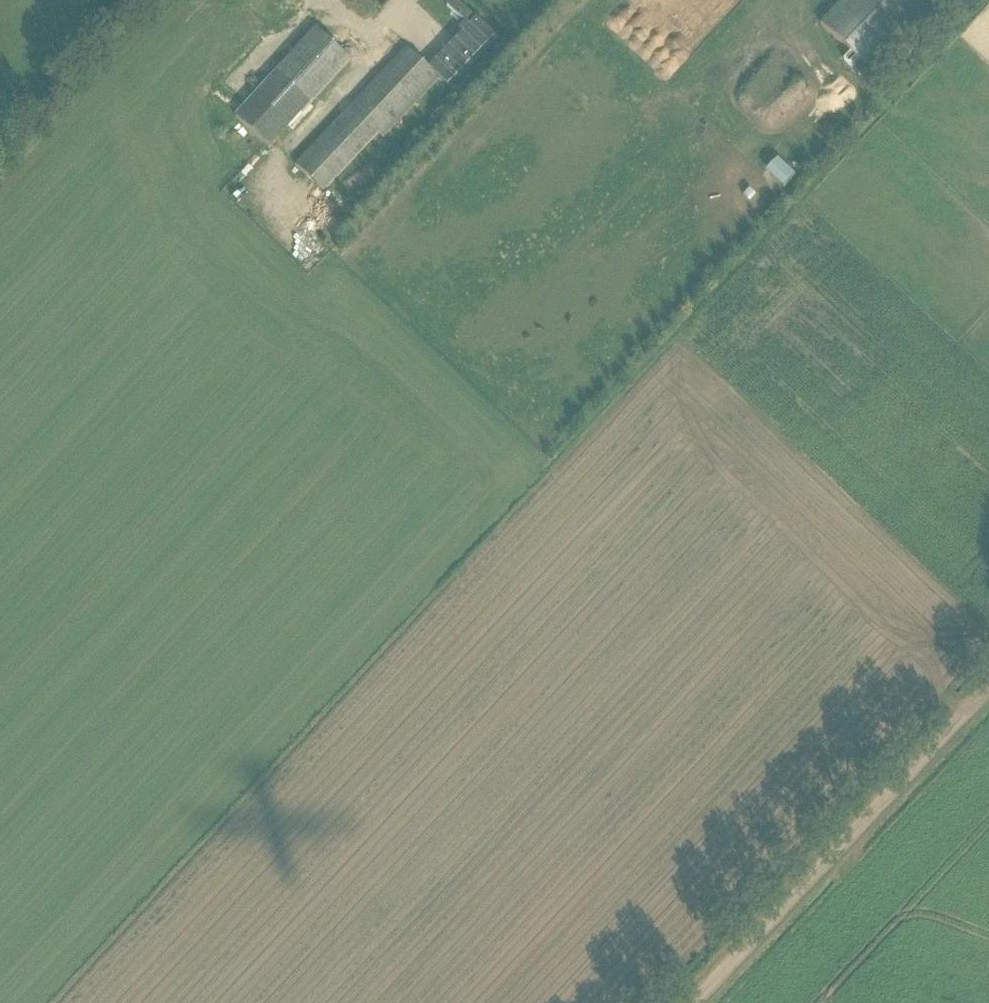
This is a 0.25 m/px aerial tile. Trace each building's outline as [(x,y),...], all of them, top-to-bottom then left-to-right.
[(821,25),(851,53),(843,61),(868,84),(875,76),(943,4),(946,0),(844,0),(821,25)] [(476,17),(428,67),(447,85),(495,35),(476,17)] [(352,61),(315,27),(234,116),(270,148),(352,61)] [(439,78),(406,46),(296,165),(323,192),(379,134),(383,137),(439,78)]
